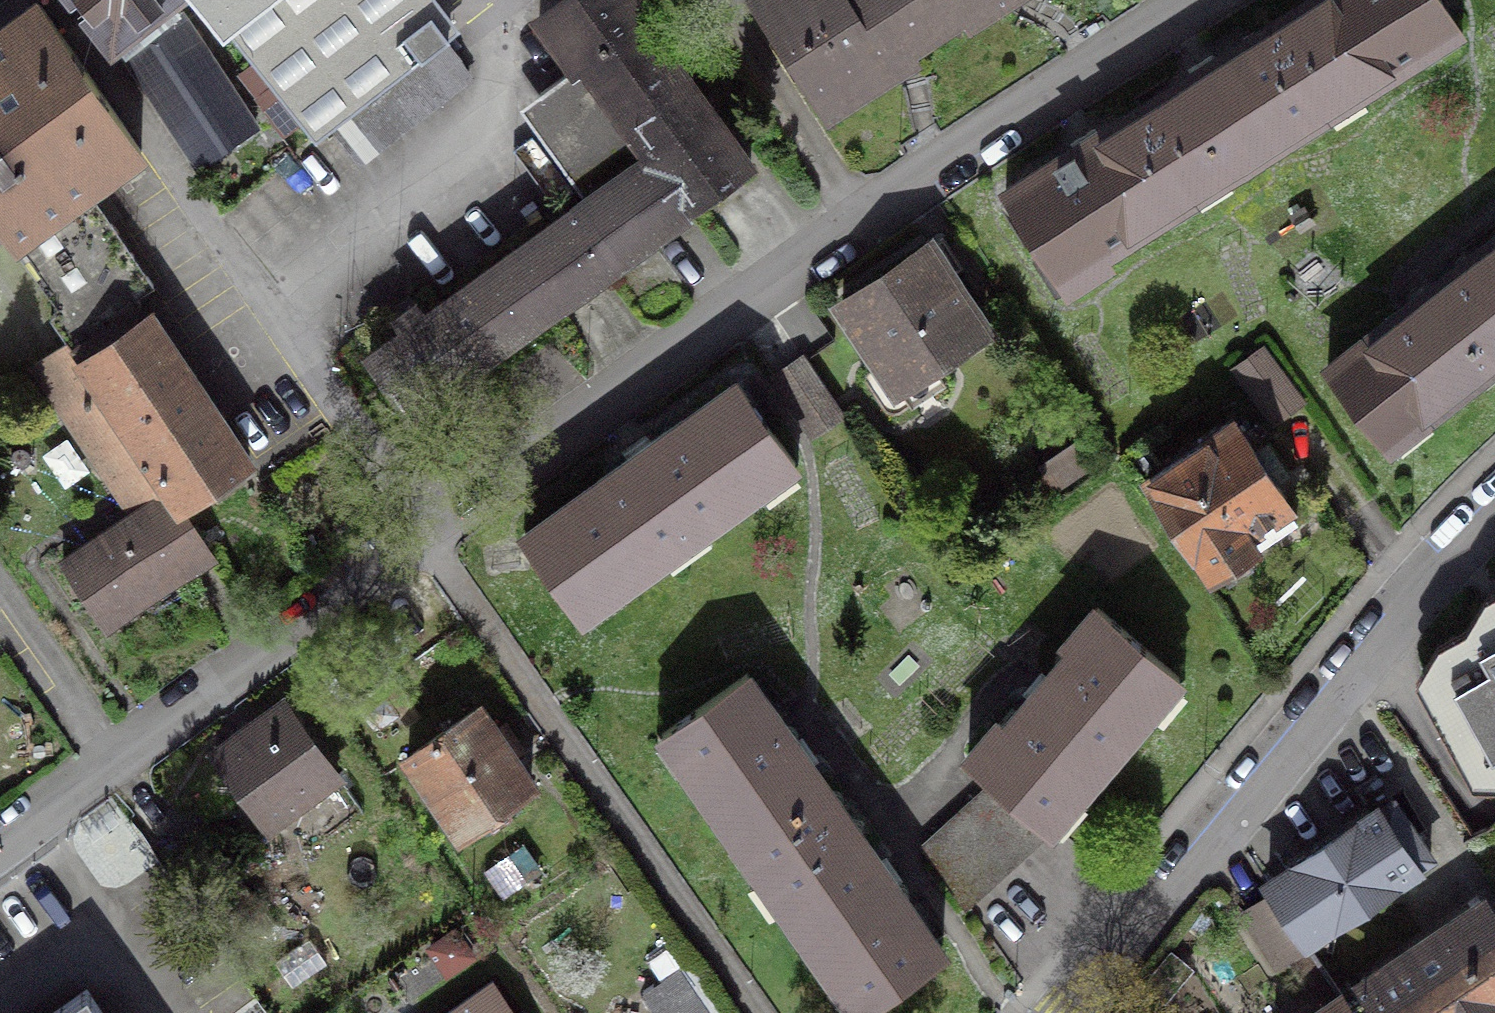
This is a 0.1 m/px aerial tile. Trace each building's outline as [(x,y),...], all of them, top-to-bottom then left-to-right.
[(113,38),(197,165),(257,126),(173,0),(83,0),(113,38)] [(316,141),(448,39),(418,0),(204,0),(316,141)] [(540,19),(575,69),(522,108),(588,201),(429,314),(418,304),(398,319),(404,333),(370,357),(410,410),(751,166),(647,21),(655,14),(644,0),(566,0),(540,19)] [(915,55),(879,0),(756,0),(828,111),(915,55)] [(915,55),(1001,0),(879,0),(915,55)] [(1486,0),(1336,0),(1032,198),(1103,307),(1494,53),(1494,14),(1486,0)] [(39,1),(0,30),(0,225),(13,245),(88,190),(142,151),(39,1)] [(51,317),(70,343),(171,491),(182,508),(248,464),(137,297),(153,286),(121,239),(88,190),(13,245),(59,307),(56,310),(57,312),(51,317)] [(1029,336),(962,242),(857,317),(925,411),(1029,336)] [(1356,388),(1434,479),(1494,427),(1494,269),(1356,388)] [(70,343),(35,366),(136,514),(171,491),(70,343)] [(864,465),(793,373),(561,537),(627,630),(864,465)] [(1272,425),(1164,481),(1229,589),(1330,532),(1272,425)] [(136,514),(64,562),(105,625),(213,554),(182,508),(171,491),(136,514)] [(1000,722),(970,757),(1003,786),(929,853),(965,903),(1052,823),(1050,820),(1076,791),(1078,793),(1150,709),(1148,707),(1174,677),(1176,679),(1178,676),(1098,608),(1068,644),(1073,648),(1039,687),(1006,726),(1000,722)] [(1416,677),(1494,781),(1494,617),(1416,677)] [(764,869),(844,813),(795,744),(747,675),(664,733),(666,736),(668,734),(688,761),(685,763),(738,838),(740,836),(764,869)] [(506,707),(412,761),(463,847),(559,792),(506,707)] [(308,714),(225,768),(281,854),(364,800),(308,714)] [(1405,812),(1273,889),(1319,962),(1452,887),(1405,812)] [(844,813),(764,869),(787,902),(784,904),(837,979),(839,977),(859,1005),(857,1007),(859,1009),(942,951),(893,882),(844,813)] [(1380,999),(1389,1012),(1494,1012),(1494,929),(1380,999)] [(469,1012),(514,1012),(502,993),(469,1012)] [(1356,1012),(1389,1012),(1380,999),(1356,1012)]
